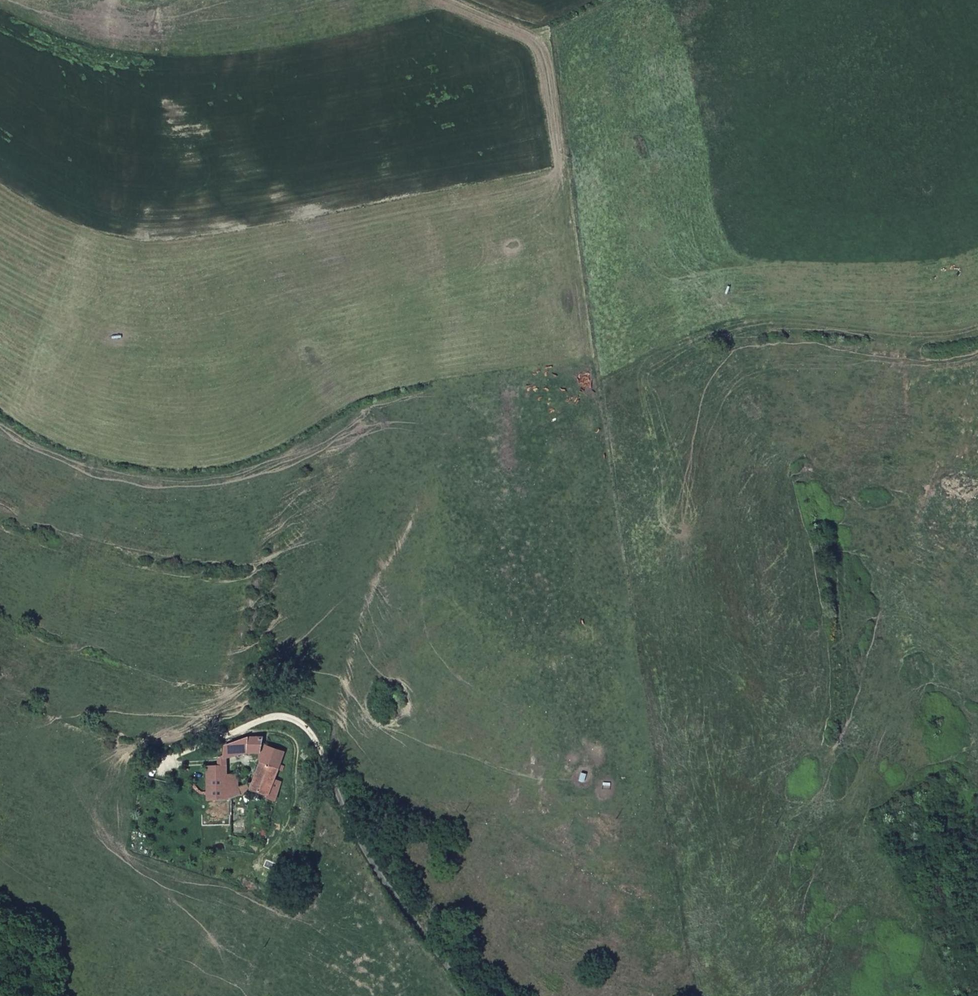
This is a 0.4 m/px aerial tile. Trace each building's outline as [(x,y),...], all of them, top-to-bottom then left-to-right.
[(269,740),(256,740),(253,741),(234,748),(234,757),(268,753),(268,746),(269,740)] [(288,768),(292,754),(275,748),(269,766),(286,771),(291,773),(292,770),(288,768)] [(228,765),(216,766),(216,803),(238,802),(259,792),(277,797),(280,791),(286,793),(287,786),(282,784),(286,771),(269,766),(264,781),(246,788),(244,774),(239,775),(234,774),(235,766),(228,765)]
